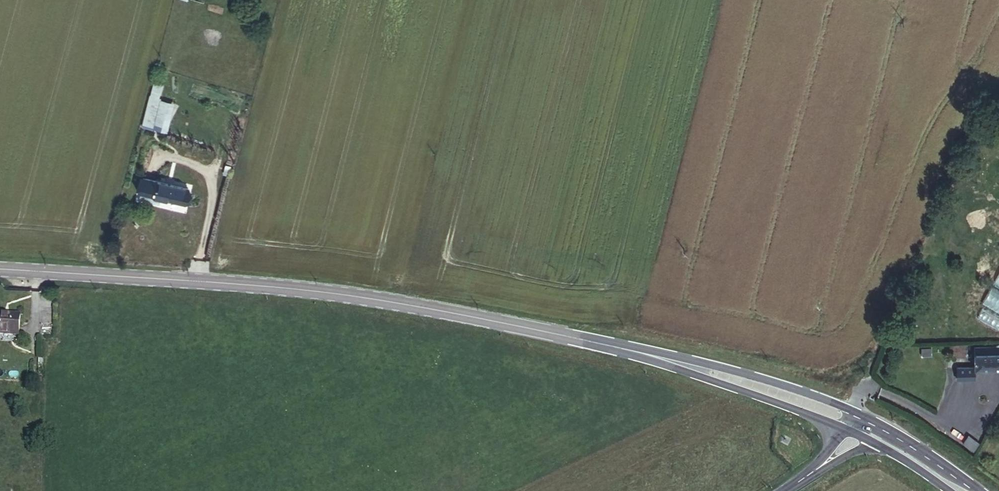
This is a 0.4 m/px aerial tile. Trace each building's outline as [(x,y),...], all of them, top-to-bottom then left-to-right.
[(225,20),(226,12),(207,7),(205,15),(225,20)] [(156,99),(159,85),(151,83),(147,97),(156,99)] [(148,127),(161,103),(156,99),(147,97),(140,125),(148,127)] [(184,203),(188,186),(140,175),(136,192),(184,203)] [(0,311),(0,331),(20,333),(23,313),(0,311)] [(969,340),(968,362),(950,362),(950,374),(968,374),(968,364),(998,365),(998,340),(969,340)] [(973,451),(979,442),(968,434),(962,443),(973,451)]
